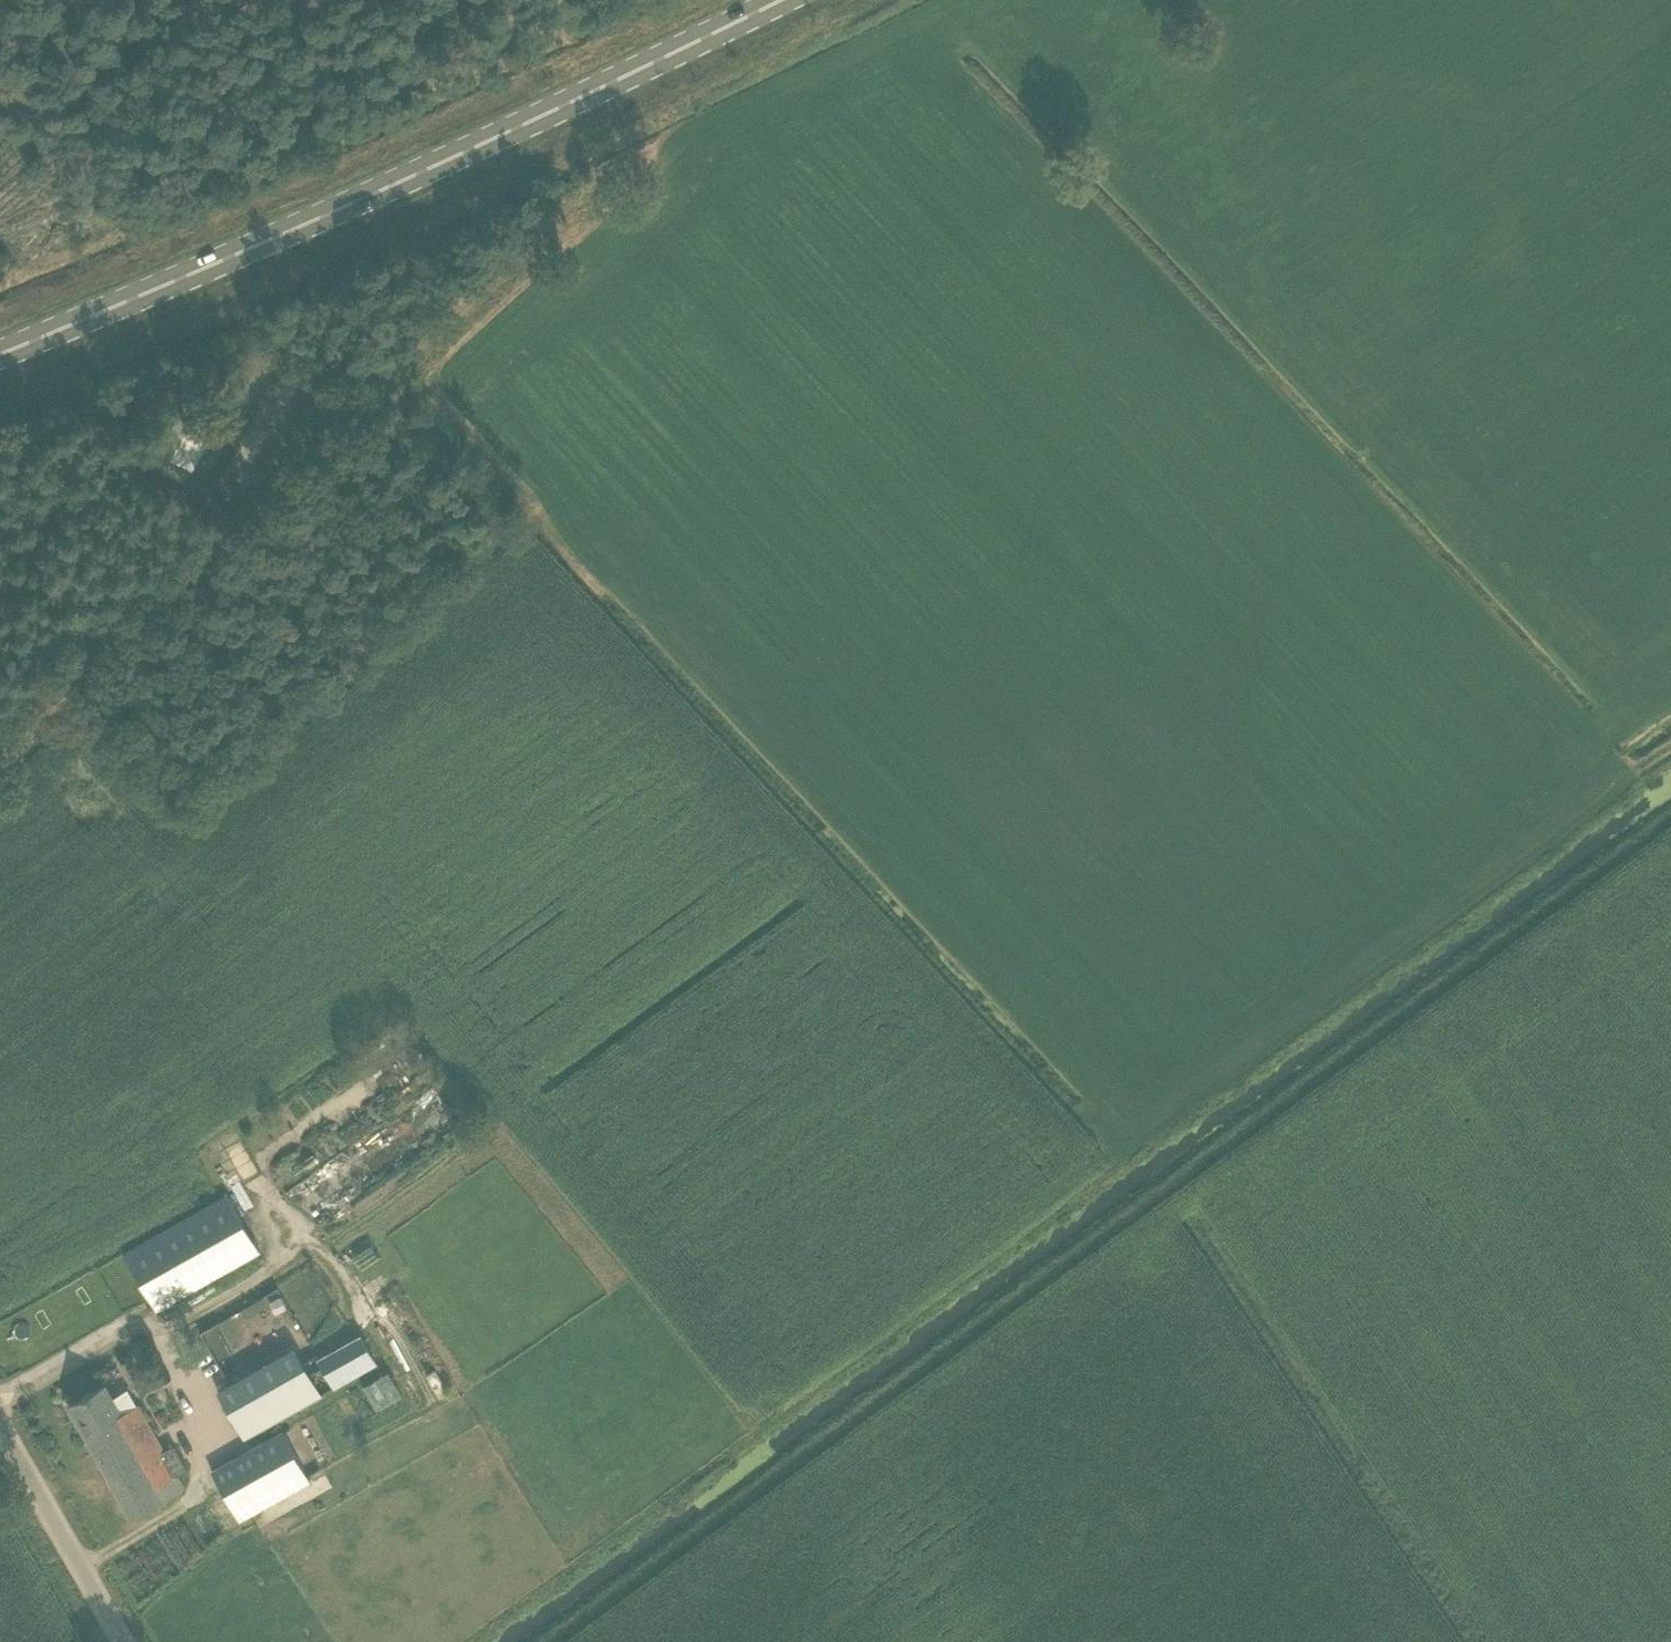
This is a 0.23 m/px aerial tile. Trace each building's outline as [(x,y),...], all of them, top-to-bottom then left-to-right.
[(186,386),(181,394),(190,399),(194,391),(186,386)] [(159,449),(182,463),(209,418),(186,404),(159,449)] [(228,1195),(125,1253),(156,1309),(175,1299),(260,1251),(228,1195)] [(324,1271),(190,1346),(214,1389),(222,1385),(217,1375),(343,1304),(324,1271)] [(361,1335),(317,1359),(334,1388),(378,1364),(361,1335)] [(289,1354),(212,1398),(238,1444),(315,1400),(289,1354)] [(133,1383),(140,1395),(159,1384),(152,1372),(133,1383)] [(174,1444),(162,1451),(138,1407),(121,1416),(103,1384),(67,1404),(130,1516),(183,1487),(176,1475),(188,1469),(174,1444)] [(211,1471),(238,1519),(310,1479),(309,1478),(299,1461),(290,1443),(282,1431),(211,1471)]
